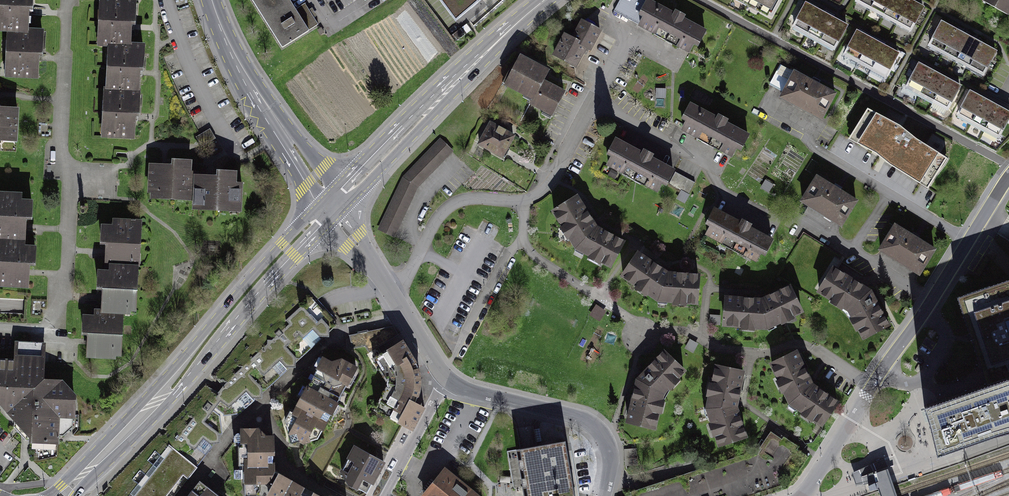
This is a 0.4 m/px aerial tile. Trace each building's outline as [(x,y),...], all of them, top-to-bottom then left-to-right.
[(26,31),(27,9),(31,9),(31,0),(2,0),(2,6),(0,6),(0,17),(1,18),(0,30),(9,30),(26,31)] [(103,45),(110,45),(129,46),(130,29),(127,29),(128,24),(134,24),(135,0),(130,0),(101,0),(101,8),(105,10),(104,21),(100,21),(100,31),(104,33),(103,45)] [(282,48),(309,31),(308,31),(318,24),(305,3),(295,9),(289,0),(252,0),(282,48)] [(455,22),(465,14),(481,0),(439,0),(455,22)] [(689,51),(694,41),(698,44),(705,32),(682,20),(684,16),(676,12),(674,15),(645,0),(620,0),(614,11),(689,51)] [(771,11),(777,0),(751,0),(771,11)] [(871,8),(875,0),(858,0),(857,1),(871,8)] [(884,15),(892,0),(875,0),(871,8),(884,15)] [(897,22),(909,0),(892,0),(884,15),(897,22)] [(897,22),(911,29),(923,7),(909,0),(897,22)] [(1008,17),(1008,0),(981,0),(1008,17)] [(794,26),(808,34),(820,12),(806,4),(794,26)] [(808,34),(821,41),(833,19),(820,12),(808,34)] [(821,41),(834,48),(846,26),(833,19),(821,41)] [(590,49),(600,31),(582,21),(573,39),(565,35),(554,55),(575,66),(586,47),(590,49)] [(930,45),(944,52),(956,30),(942,23),(930,45)] [(845,54),(859,61),(871,39),(867,37),(869,34),(859,28),(845,54)] [(26,31),(9,30),(9,39),(12,41),(12,52),(8,52),(7,61),(11,64),(11,76),(37,77),(37,60),(35,60),(35,55),(41,55),(42,32),(26,31)] [(944,52),(957,59),(969,37),(956,30),(944,52)] [(957,59),(970,67),(982,45),(969,37),(957,59)] [(859,61),(872,68),(884,46),(886,43),(876,38),(874,41),(871,39),(859,61)] [(112,91),(139,92),(139,91),(137,91),(138,75),(136,75),(136,70),(142,70),(143,47),(129,46),(110,45),(109,54),(113,56),(113,67),(109,67),(108,76),(112,79),(112,91)] [(970,67),(983,74),(995,52),(982,45),(970,67)] [(872,68),(886,76),(898,54),(884,46),(872,68)] [(513,74),(508,85),(525,94),(526,92),(534,96),(530,103),(544,110),(546,108),(553,112),(564,92),(543,82),(548,71),(520,57),(512,73),(513,74)] [(933,72),(919,64),(907,86),(921,94),(933,72)] [(781,97),(821,119),(835,94),(818,85),(818,84),(812,80),(811,81),(780,65),(771,83),(785,90),(781,97)] [(946,79),(933,72),(921,94),(934,101),(946,79)] [(959,86),(946,79),(934,101),(947,108),(959,86)] [(139,92),(112,91),(105,90),(105,99),(109,101),(108,112),(104,112),(104,122),(107,124),(107,136),(133,138),(134,120),(131,120),(131,115),(137,115),(139,92)] [(984,100),(970,92),(958,114),(972,122),(984,100)] [(997,107),(984,100),(972,122),(985,129),(997,107)] [(741,148),(747,136),(725,123),(726,120),(719,116),(717,119),(690,105),(684,117),(688,119),(683,129),(732,155),(737,146),(741,148)] [(997,107),(985,129),(999,136),(1008,117),(1008,113),(997,107)] [(1,139),(4,135),(16,136),(17,110),(0,109),(0,139),(1,139)] [(932,183),(947,158),(916,139),(900,126),(868,109),(852,133),(880,148),(894,159),(932,183)] [(499,128),(491,123),(479,144),(505,158),(510,149),(507,147),(513,136),(505,131),(506,130),(499,127),(499,128)] [(216,139),(210,129),(196,137),(202,147),(216,139)] [(404,178),(380,229),(393,236),(416,187),(451,151),(441,140),(404,178)] [(666,182),(673,170),(650,158),(652,155),(644,151),(642,154),(616,140),(609,152),(613,154),(608,164),(623,172),(624,171),(648,183),(647,185),(657,190),(662,180),(666,182)] [(168,166),(150,165),(149,192),(161,192),(165,198),(174,198),(174,193),(183,193),(187,199),(190,199),(191,173),(190,173),(190,161),(173,161),(173,169),(167,169),(168,166)] [(196,173),(191,173),(190,199),(194,199),(194,209),(202,209),(206,203),(229,205),(231,210),(240,211),(241,184),(235,184),(235,172),(218,171),(217,180),(213,180),(212,177),(197,176),(196,173)] [(695,182),(675,172),(669,184),(688,194),(695,182)] [(802,201),(841,225),(856,201),(817,177),(802,201)] [(24,246),(25,224),(22,223),(22,218),(31,219),(32,201),(21,201),(20,194),(0,193),(0,245),(24,246)] [(596,227),(577,197),(554,212),(563,227),(565,225),(572,235),(570,237),(576,247),(591,255),(592,253),(602,259),(601,261),(610,266),(623,242),(596,227)] [(765,252),(771,240),(749,228),(750,225),(743,220),(741,224),(714,210),(708,222),(712,224),(706,234),(723,242),(723,241),(746,253),(745,254),(755,259),(761,250),(765,252)] [(110,249),(107,249),(106,266),(110,266),(137,267),(137,266),(133,266),(133,255),(139,253),(140,244),(134,243),(134,233),(140,230),(140,221),(114,220),(114,226),(102,226),(102,243),(110,244),(110,249)] [(934,250),(895,225),(880,249),(919,273),(934,250)] [(0,245),(0,249),(3,251),(2,261),(0,261),(0,272),(1,273),(1,285),(27,287),(28,269),(25,269),(25,264),(34,264),(35,247),(24,246),(0,245)] [(698,276),(667,273),(661,269),(638,253),(623,276),(638,286),(639,284),(649,290),(648,292),(658,300),(674,301),(674,298),(686,299),(686,302),(696,302),(698,276)] [(103,310),(129,311),(130,301),(135,298),(136,289),(130,289),(131,278),(136,275),(137,267),(110,266),(110,272),(99,271),(98,288),(107,289),(107,294),(103,294),(103,310)] [(843,306),(849,310),(853,318),(856,316),(861,327),(859,328),(864,337),(888,324),(870,291),(834,268),(819,291),(833,300),(834,298),(845,304),(843,306)] [(953,298),(981,383),(1008,374),(1008,280),(953,298)] [(756,299),(726,297),(724,324),(742,326),(742,323),(754,324),(754,327),(767,328),(781,321),(780,318),(791,313),(792,315),(801,311),(789,287),(762,300),(756,299)] [(289,324),(278,334),(291,348),(293,346),(293,343),(296,340),(302,347),(307,347),(319,337),(329,337),(329,327),(334,322),(311,297),(286,320),(289,324)] [(84,315),(83,333),(92,333),(92,339),(88,339),(88,356),(114,358),(115,346),(120,342),(121,334),(115,334),(116,323),(122,320),(122,313),(129,313),(129,311),(103,310),(96,310),(95,316),(84,315)] [(378,347),(382,353),(403,341),(393,326),(349,335),(352,349),(365,346),(369,352),(378,347)] [(267,344),(247,363),(267,384),(278,374),(280,376),(285,371),(285,367),(296,368),(296,358),(291,352),(291,348),(278,334),(272,340),(267,340),(267,344)] [(31,436),(31,441),(57,442),(57,436),(63,436),(73,427),(74,395),(62,381),(42,380),(44,342),(17,341),(16,361),(0,360),(0,402),(31,436)] [(387,388),(375,410),(412,429),(424,407),(415,402),(418,396),(420,387),(420,379),(419,371),(416,362),(403,341),(382,353),(380,355),(386,365),(379,369),(386,380),(388,379),(388,382),(388,384),(388,386),(389,389),(387,388)] [(684,370),(664,352),(638,380),(628,421),(654,427),(658,411),(656,411),(658,399),(661,400),(662,393),(668,386),(666,385),(675,376),(676,378),(684,370)] [(796,352),(772,364),(780,380),(782,379),(787,389),(785,391),(790,403),(803,411),(805,409),(815,416),(813,418),(822,424),(837,401),(811,384),(796,352)] [(301,398),(298,404),(328,420),(331,415),(330,411),(334,403),(336,404),(340,397),(344,395),(343,391),(347,385),(345,382),(350,374),(352,375),(356,368),(342,360),(331,363),(325,360),(320,368),(317,369),(314,375),(315,376),(312,381),(311,380),(306,388),(309,390),(304,397),(301,398)] [(743,372),(716,366),(713,384),(715,384),(713,396),(710,395),(708,408),(712,423),(715,422),(719,433),(716,434),(720,444),(745,435),(736,407),(743,372)] [(970,394),(960,397),(952,400),(924,408),(939,456),(1008,435),(1008,382),(970,394)] [(293,423),(286,425),(291,442),(299,440),(304,443),(318,439),(328,420),(298,404),(293,413),(298,415),(293,423)] [(220,443),(219,433),(205,422),(208,418),(204,414),(201,419),(196,415),(193,418),(171,446),(169,444),(168,446),(196,469),(198,467),(194,464),(210,444),(220,443)] [(273,471),(271,470),(271,465),(273,465),(273,436),(266,436),(258,429),(241,429),(241,433),(237,433),(234,436),(234,442),(242,442),(242,446),(238,446),(238,466),(239,466),(239,469),(235,469),(235,478),(242,478),(242,482),(244,483),(244,495),(258,495),(273,471)] [(631,492),(632,495),(629,495),(762,495),(787,488),(808,457),(797,449),(799,447),(784,436),(782,439),(771,432),(759,450),(631,492)] [(566,440),(516,449),(524,495),(575,495),(566,440)] [(128,495),(167,495),(183,475),(188,479),(196,469),(168,446),(128,495)] [(383,462),(355,447),(342,471),(349,483),(358,488),(362,481),(371,486),(383,462)] [(424,495),(477,495),(445,470),(424,495)] [(273,471),(258,495),(302,495),(299,495),(303,487),(273,471)] [(200,481),(188,495),(219,495),(200,481)]
